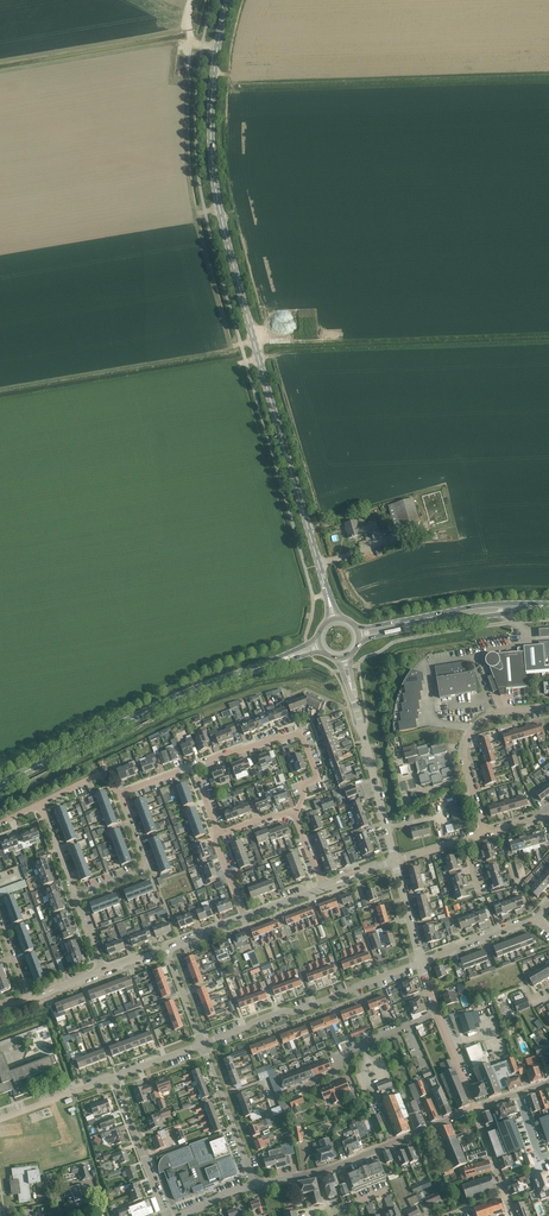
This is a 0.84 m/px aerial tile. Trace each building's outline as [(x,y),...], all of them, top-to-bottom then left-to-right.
[(441,491),(422,496),(430,526),(449,521),(441,491)] [(414,526),(420,523),(413,499),(388,506),(395,531),(414,526)] [(357,521),(351,523),(345,525),(349,539),(361,535),(361,534),(378,529),(376,521),(358,526),(357,521)] [(539,628),(540,637),(548,637),(548,628),(539,628)] [(545,666),(544,658),(548,658),(548,642),(539,642),(539,646),(524,647),(524,648),(521,648),(518,649),(518,653),(496,654),(493,654),(490,654),(488,656),(486,658),(486,661),(486,664),(488,666),(490,667),(493,675),(487,677),(493,692),(499,690),(501,696),(507,696),(506,689),(528,688),(527,674),(531,673),(532,678),(539,677),(539,673),(548,672),(548,666),(545,666)] [(435,667),(439,692),(440,698),(478,692),(474,672),(469,673),(467,662),(435,667)] [(406,679),(402,687),(419,684),(422,684),(425,683),(423,674),(412,671),(406,679)] [(422,684),(419,684),(402,687),(398,697),(417,693),(420,693),(423,692),(422,684)] [(266,697),(281,692),(280,689),(265,693),(266,697)] [(420,693),(417,693),(398,697),(395,706),(416,703),(419,702),(422,702),(420,693)] [(303,707),(307,705),(311,697),(307,695),(300,698),(303,707)] [(311,697),(307,705),(313,708),(317,699),(311,697)] [(297,709),(303,707),(300,698),(293,700),(297,709)] [(281,708),(278,710),(282,719),(288,716),(285,708),(287,707),(284,699),(282,700),(283,702),(279,703),(281,708)] [(319,711),(320,709),(323,702),(317,699),(313,708),(319,711)] [(290,711),(297,709),(293,700),(287,702),(290,711)] [(419,702),(416,703),(395,706),(394,715),(417,712),(420,711),(419,702)] [(275,721),(270,706),(269,704),(267,704),(268,706),(266,707),(269,713),(266,714),(269,723),(275,721)] [(270,706),(275,721),(282,719),(278,710),(276,711),(275,708),(274,708),(272,705),(270,706)] [(263,726),(269,723),(266,714),(265,712),(262,713),(261,709),(257,711),(263,726)] [(258,720),(254,721),(257,730),(264,728),(263,726),(257,711),(255,712),(258,720)] [(413,721),(416,721),(419,720),(417,712),(394,715),(393,725),(413,721)] [(251,732),(257,730),(254,721),(251,722),(249,716),(245,717),(246,720),(251,732)] [(317,721),(319,727),(328,724),(327,721),(329,720),(328,717),(317,721)] [(240,721),(236,723),(239,732),(242,730),(244,735),(251,732),(246,720),(240,723),(240,721)] [(416,721),(413,721),(393,725),(393,734),(394,734),(394,733),(417,729),(416,721)] [(236,731),(234,726),(233,724),(226,727),(227,730),(223,732),(226,741),(234,739),(232,733),(236,731)] [(328,724),(319,727),(321,734),(333,729),(332,726),(329,727),(328,724)] [(522,729),(524,738),(531,736),(527,725),(525,726),(526,728),(522,729)] [(533,736),(537,735),(535,727),(534,725),(530,726),(530,725),(527,725),(531,736),(533,736)] [(537,735),(538,738),(539,742),(545,740),(544,737),(545,736),(542,725),(535,727),(537,735)] [(201,729),(202,733),(199,734),(201,738),(196,740),(201,751),(209,748),(207,743),(210,741),(207,733),(205,729),(204,728),(201,729)] [(517,728),(515,729),(518,740),(521,739),(524,738),(522,729),(518,730),(517,728)] [(321,734),(324,740),(333,737),(331,734),(334,733),(333,729),(321,734)] [(513,730),(513,731),(509,733),(510,734),(512,742),(518,740),(515,729),(513,730)] [(226,741),(223,732),(218,733),(217,731),(210,733),(212,740),(217,739),(219,744),(226,741)] [(512,742),(510,734),(503,736),(506,748),(514,745),(512,742)] [(192,738),(191,735),(186,737),(187,740),(186,740),(187,744),(181,746),(185,757),(194,754),(191,746),(195,745),(192,738)] [(333,737),(324,740),(326,746),(338,742),(336,739),(334,739),(333,737)] [(491,741),(489,741),(488,738),(480,740),(479,740),(480,745),(478,745),(479,747),(490,744),(497,742),(496,739),(491,740),(491,741)] [(326,746),(329,753),(337,750),(336,747),(339,746),(338,742),(326,746)] [(416,763),(418,772),(417,774),(418,777),(420,778),(422,786),(431,783),(431,782),(432,782),(433,786),(437,786),(443,784),(442,779),(443,779),(444,780),(453,778),(451,770),(449,769),(447,769),(446,765),(449,765),(449,763),(448,758),(447,757),(446,754),(447,752),(445,744),(431,747),(431,748),(428,749),(427,746),(421,747),(417,748),(416,744),(411,745),(412,747),(403,749),(406,759),(407,759),(409,765),(416,763)] [(490,744),(479,747),(479,749),(481,749),(482,753),(492,750),(490,744)] [(174,749),(167,752),(171,762),(178,759),(174,749)] [(306,769),(301,754),(294,757),(292,750),(287,752),(290,761),(293,761),(297,772),(306,769)] [(331,759),(342,755),(341,751),(338,752),(337,750),(329,753),(331,759)] [(492,750),(482,753),(484,757),(482,757),(483,760),(494,756),(492,750)] [(171,762),(167,752),(159,754),(163,765),(171,762)] [(269,752),(263,754),(267,766),(273,764),(274,766),(277,765),(275,758),(271,759),(269,752)] [(156,761),(154,756),(154,754),(147,756),(149,761),(141,764),(144,772),(155,768),(153,762),(156,761)] [(262,768),(267,766),(263,754),(257,756),(260,763),(256,765),(259,772),(263,770),(262,768)] [(329,760),(331,766),(340,763),(339,759),(343,757),(342,755),(331,759),(329,760)] [(494,756),(483,760),(483,762),(485,761),(486,765),(490,764),(496,763),(494,756)] [(508,758),(511,768),(519,766),(516,756),(508,758)] [(250,769),(249,764),(247,758),(241,761),(241,762),(232,765),(236,776),(247,772),(246,770),(250,769)] [(125,768),(129,778),(136,775),(135,772),(139,770),(135,761),(128,763),(129,766),(125,768)] [(340,763),(331,766),(334,773),(345,768),(344,765),(341,766),(340,763)] [(490,764),(486,765),(481,767),(482,771),(481,771),(481,773),(492,770),(490,764)] [(224,774),(220,766),(214,769),(215,770),(212,771),(215,780),(220,778),(222,784),(230,780),(227,773),(224,774)] [(118,770),(117,767),(113,769),(117,779),(120,777),(121,781),(129,778),(125,768),(118,770)] [(334,773),(336,779),(345,776),(344,772),(346,771),(345,768),(334,773)] [(492,770),(481,773),(482,776),(484,775),(485,779),(494,776),(492,770)] [(339,786),(340,785),(340,788),(346,785),(345,783),(350,781),(349,777),(346,778),(345,776),(336,779),(339,786)] [(494,776),(485,779),(486,783),(484,783),(485,786),(496,782),(494,776)] [(515,783),(516,786),(516,787),(520,786),(524,793),(528,790),(527,789),(524,783),(523,781),(522,778),(515,780),(516,783),(515,783)] [(232,781),(227,783),(230,793),(235,791),(232,781)] [(179,794),(189,790),(186,784),(177,787),(179,794)] [(548,795),(548,790),(545,784),(542,786),(544,788),(541,790),(546,797),(548,795)] [(278,791),(283,803),(289,801),(286,793),(289,792),(287,785),(280,787),(281,790),(278,791)] [(358,794),(358,795),(359,795),(355,786),(347,789),(346,785),(340,788),(339,788),(341,792),(345,790),(347,798),(358,794)] [(189,790),(179,794),(181,800),(191,797),(189,790)] [(283,803),(278,791),(273,793),(272,790),(268,792),(271,799),(274,798),(277,805),(283,803)] [(541,801),(546,797),(541,790),(538,792),(537,790),(534,792),(541,801)] [(95,798),(88,801),(90,805),(98,802),(108,798),(106,791),(96,795),(97,799),(95,799),(95,798)] [(271,799),(268,792),(264,793),(265,796),(260,798),(264,810),(270,808),(267,800),(271,799)] [(521,795),(519,796),(522,807),(529,805),(526,796),(522,797),(521,795)] [(516,809),(522,807),(519,796),(516,797),(517,799),(513,800),(516,809)] [(191,797),(181,800),(184,807),(194,803),(191,797)] [(258,812),(264,810),(260,798),(257,799),(256,798),(255,798),(254,798),(253,797),(249,799),(252,806),(256,805),(258,812)] [(110,804),(108,798),(98,802),(101,808),(110,804)] [(332,798),(326,800),(329,808),(335,806),(336,808),(338,807),(338,806),(337,804),(334,804),(332,798)] [(137,809),(147,805),(145,799),(135,803),(137,809)] [(510,811),(516,809),(513,800),(510,801),(509,799),(507,800),(510,811)] [(317,811),(318,810),(319,813),(321,812),(320,809),(323,809),(323,808),(321,802),(320,800),(314,802),(317,811)] [(326,800),(321,802),(323,808),(323,809),(323,810),(329,808),(326,800)] [(354,804),(349,805),(351,812),(362,808),(360,801),(359,802),(358,800),(353,802),(354,804)] [(504,813),(510,811),(507,800),(504,801),(504,803),(501,804),(504,813)] [(244,801),(241,802),(245,814),(251,812),(248,804),(245,805),(244,801)] [(239,817),(245,814),(241,802),(238,803),(240,807),(236,808),(239,817)] [(497,815),(504,813),(501,804),(498,805),(497,803),(494,804),(497,815)] [(101,808),(103,814),(113,811),(110,804),(101,808)] [(497,815),(494,804),(492,804),(492,807),(489,808),(491,816),(497,815)] [(147,805),(137,809),(140,816),(150,812),(147,805)] [(232,805),(229,807),(233,819),(239,817),(236,808),(233,809),(232,805)] [(450,808),(456,831),(466,828),(460,805),(450,808)] [(57,817),(67,813),(64,807),(54,811),(57,817)] [(227,821),(233,819),(229,807),(226,808),(227,811),(224,813),(227,821)] [(351,812),(354,818),(364,814),(362,808),(351,812)] [(196,809),(190,811),(186,812),(188,819),(198,815),(196,809)] [(103,814),(105,821),(115,817),(113,811),(103,814)] [(317,817),(317,816),(315,811),(307,814),(309,820),(310,820),(317,817)] [(150,812),(140,816),(142,822),(152,818),(150,812)] [(67,813),(57,817),(59,824),(69,820),(67,813)] [(367,820),(364,814),(354,818),(356,824),(367,820)] [(198,815),(188,819),(191,825),(200,822),(198,815)] [(310,820),(312,825),(321,822),(319,816),(317,816),(317,817),(310,820)] [(118,824),(115,817),(105,821),(108,827),(118,824)] [(152,818),(142,822),(145,828),(154,825),(152,818)] [(69,820),(59,824),(62,830),(71,826),(69,820)] [(369,826),(367,820),(356,824),(358,830),(351,832),(352,836),(363,832),(361,829),(369,826)] [(200,822),(191,825),(193,832),(203,828),(200,822)] [(321,822),(312,825),(315,831),(323,828),(321,822)] [(154,825),(145,828),(147,835),(157,831),(154,825)] [(429,825),(417,827),(411,829),(411,827),(410,827),(413,839),(414,839),(413,839),(420,837),(420,836),(423,835),(424,836),(431,835),(429,825)] [(71,826),(62,830),(64,836),(74,833),(71,826)] [(284,837),(285,837),(290,835),(287,826),(281,828),(284,837)] [(203,828),(193,832),(195,838),(205,834),(203,828)] [(284,837),(281,828),(275,830),(278,840),(284,837)] [(36,829),(29,832),(33,844),(36,843),(35,840),(39,838),(36,829)] [(535,830),(540,845),(548,842),(548,837),(548,834),(544,835),(544,833),(540,834),(539,829),(535,830)] [(112,840),(122,836),(120,830),(110,833),(112,840)] [(268,832),(269,832),(268,830),(262,832),(265,842),(271,840),(268,832)] [(275,830),(269,832),(268,832),(271,840),(272,842),(278,840),(275,830)] [(533,847),(540,845),(535,830),(532,831),(534,836),(530,837),(533,847)] [(23,840),(20,841),(23,849),(27,848),(32,846),(34,845),(33,844),(29,832),(21,835),(23,840)] [(265,842),(262,832),(255,835),(259,844),(265,842)] [(352,836),(354,839),(356,838),(359,844),(369,840),(367,834),(364,835),(363,832),(352,836)] [(74,833),(64,836),(66,843),(76,839),(74,833)] [(316,844),(326,840),(323,833),(313,837),(316,844)] [(525,833),(522,834),(528,854),(530,853),(531,852),(529,848),(533,847),(530,837),(527,838),(525,833)] [(520,840),(516,841),(519,851),(523,850),(524,854),(525,855),(528,854),(522,834),(519,835),(520,840)] [(122,836),(112,840),(115,846),(125,843),(122,836)] [(15,837),(8,840),(12,852),(15,851),(16,852),(23,849),(20,841),(17,843),(15,837)] [(152,848),(162,844),(159,838),(149,841),(152,848)] [(509,854),(519,851),(516,841),(513,842),(511,838),(508,839),(510,845),(506,846),(509,854)] [(2,857),(5,856),(4,852),(8,850),(9,853),(12,852),(8,840),(0,843),(2,848),(0,849),(0,852),(2,857)] [(319,851),(328,848),(326,840),(316,844),(319,851)] [(358,851),(371,846),(369,840),(359,844),(360,848),(357,849),(358,851)] [(232,845),(234,851),(244,847),(241,841),(232,845)] [(480,856),(494,852),(491,841),(483,843),(484,847),(482,847),(483,851),(479,853),(480,856)] [(200,842),(194,844),(192,845),(193,849),(196,848),(198,854),(211,849),(210,847),(207,849),(205,844),(201,845),(200,842)] [(125,843),(115,846),(117,853),(127,849),(125,843)] [(152,848),(154,854),(164,851),(162,844),(152,848)] [(69,849),(71,855),(81,852),(78,845),(69,849)] [(371,846),(358,851),(359,854),(362,853),(363,856),(374,852),(371,846)] [(244,847),(234,851),(236,857),(246,853),(244,847)] [(321,859),(331,855),(328,848),(319,851),(321,859)] [(120,859),(129,855),(127,849),(117,853),(120,859)] [(198,854),(199,857),(197,858),(198,860),(199,865),(207,862),(206,859),(210,857),(209,852),(211,851),(211,849),(198,854)] [(157,861),(166,857),(164,851),(154,854),(157,861)] [(71,855),(73,862),(83,858),(81,852),(71,855)] [(494,852),(480,856),(481,859),(485,858),(486,861),(488,861),(489,864),(497,862),(494,852)] [(246,853),(236,857),(239,863),(248,860),(246,853)] [(289,862),(299,859),(297,853),(287,856),(289,862)] [(447,866),(461,861),(460,858),(456,859),(455,856),(453,856),(451,853),(444,855),(447,866)] [(321,859),(324,866),(334,862),(333,859),(336,858),(334,854),(331,855),(321,859)] [(129,855),(120,859),(122,866),(132,862),(129,855)] [(157,861),(159,867),(169,864),(166,857),(157,861)] [(83,858),(73,862),(76,868),(86,865),(83,858)] [(299,859),(289,862),(292,869),(301,865),(299,859)] [(517,861),(514,861),(515,865),(516,868),(517,872),(518,875),(519,878),(526,876),(525,873),(525,872),(525,869),(524,866),(523,863),(522,859),(521,859),(517,861)] [(35,864),(37,869),(49,865),(48,862),(46,863),(45,860),(35,864)] [(248,860),(239,863),(241,869),(250,866),(248,860)] [(461,861),(447,866),(450,876),(458,874),(457,870),(459,870),(458,866),(462,865),(461,861)] [(208,865),(207,862),(199,865),(202,872),(203,875),(206,874),(218,869),(217,867),(215,868),(213,864),(208,865)] [(334,862),(324,866),(327,874),(337,870),(334,862)] [(497,862),(489,864),(490,868),(488,868),(489,872),(485,873),(486,877),(500,872),(497,862)] [(161,874),(167,872),(171,870),(169,864),(159,867),(161,874)] [(39,875),(49,871),(48,868),(50,867),(49,865),(37,869),(37,870),(34,871),(36,877),(39,875)] [(76,868),(78,875),(88,871),(86,865),(76,868)] [(294,875),(303,871),(301,865),(292,869),(294,875)] [(411,877),(420,875),(419,868),(409,870),(411,877)] [(207,885),(209,884),(215,882),(213,879),(218,877),(216,872),(219,871),(218,869),(206,874),(208,880),(205,881),(207,885)] [(39,875),(41,880),(53,876),(52,873),(50,874),(49,871),(39,875)] [(90,877),(88,871),(78,875),(81,881),(90,877)] [(303,871),(294,875),(296,881),(306,877),(303,871)] [(492,882),(502,879),(500,872),(486,877),(487,880),(491,879),(492,882)] [(449,885),(452,884),(453,886),(467,882),(466,879),(462,880),(461,876),(459,877),(458,874),(450,876),(447,877),(449,885)] [(420,875),(411,877),(413,885),(422,882),(420,875)] [(548,885),(548,878),(545,875),(543,877),(541,876),(538,879),(540,880),(548,887),(548,885)] [(53,876),(41,880),(43,886),(53,882),(52,879),(54,879),(53,876)] [(502,879),(492,882),(493,886),(489,887),(490,890),(504,886),(502,879)] [(275,886),(277,885),(275,880),(267,883),(270,892),(276,890),(275,886)] [(540,880),(535,886),(543,892),(548,887),(540,880)] [(144,884),(148,894),(154,891),(150,881),(144,884)] [(216,890),(219,889),(225,887),(223,881),(214,884),(216,890)] [(422,882),(413,885),(415,892),(424,889),(422,882)] [(467,882),(453,886),(455,893),(465,890),(464,887),(468,885),(467,882)] [(270,892),(267,883),(261,885),(264,895),(270,892)] [(538,898),(543,892),(535,886),(533,883),(530,887),(533,889),(530,891),(538,898)] [(148,894),(144,884),(137,886),(141,896),(148,894)] [(264,895),(261,885),(255,887),(258,897),(264,895)] [(131,889),(135,899),(141,896),(137,886),(131,889)] [(43,893),(46,892),(47,896),(59,892),(58,889),(56,890),(55,887),(49,889),(48,887),(42,889),(43,893)] [(258,897),(255,887),(248,890),(252,899),(258,897)] [(125,891),(127,897),(128,901),(135,899),(131,889),(125,891)] [(374,902),(377,901),(382,900),(381,895),(377,896),(375,890),(367,892),(370,902),(374,901),(374,902)] [(465,890),(455,893),(457,900),(472,896),(471,892),(466,894),(465,890)] [(59,892),(47,896),(49,902),(59,898),(58,895),(60,894),(59,892)] [(110,897),(113,907),(120,904),(116,894),(110,897)] [(353,902),(352,900),(350,894),(341,898),(344,905),(348,903),(350,909),(354,907),(352,902),(353,902)] [(222,899),(226,911),(233,909),(229,899),(226,900),(225,897),(224,895),(221,896),(222,899)] [(6,906),(15,902),(13,896),(4,899),(6,906)] [(220,914),(226,911),(222,899),(219,900),(218,897),(213,899),(212,896),(210,897),(211,900),(214,909),(217,907),(220,914)] [(426,896),(422,897),(417,899),(418,906),(428,904),(426,896)] [(525,896),(514,900),(519,913),(523,912),(521,908),(525,906),(524,904),(527,903),(525,896)] [(113,907),(110,897),(103,899),(107,909),(113,907)] [(47,906),(50,905),(51,907),(63,903),(62,900),(60,901),(59,898),(49,902),(46,903),(47,906)] [(172,906),(181,903),(179,898),(170,901),(172,906)] [(107,909),(103,899),(97,902),(101,911),(107,909)] [(210,907),(203,909),(207,919),(213,916),(211,910),(214,909),(211,900),(208,901),(210,907)] [(336,900),(327,903),(330,910),(335,908),(337,914),(341,913),(336,900)] [(514,900),(508,902),(511,911),(515,910),(516,915),(519,913),(514,900)] [(200,921),(207,919),(203,909),(197,912),(195,906),(193,907),(191,901),(189,902),(191,908),(195,916),(198,915),(200,921)] [(15,902),(6,906),(8,912),(18,908),(15,902)] [(101,911),(97,902),(90,904),(94,914),(101,911)] [(503,920),(506,918),(501,904),(493,907),(492,902),(489,904),(493,916),(497,914),(498,916),(501,915),(503,920)] [(501,904),(506,918),(509,917),(508,913),(511,911),(508,902),(501,904)] [(63,903),(51,907),(53,913),(63,909),(62,906),(64,906),(63,903)] [(325,912),(330,910),(327,903),(319,906),(324,919),(327,918),(325,912)] [(428,904),(418,906),(420,913),(430,911),(428,904)] [(384,906),(378,908),(370,910),(371,914),(378,912),(379,917),(387,915),(384,906)] [(18,908),(8,912),(11,918),(20,914),(18,908)] [(190,915),(184,917),(187,926),(194,924),(191,917),(195,916),(191,908),(188,909),(190,915)] [(318,925),(314,914),(312,908),(305,911),(308,918),(312,917),(312,918),(313,922),(314,921),(315,926),(318,925)] [(488,918),(491,916),(488,909),(478,913),(483,927),(486,926),(485,921),(488,920),(488,918)] [(308,918),(305,911),(299,913),(301,921),(305,919),(309,928),(312,927),(308,918)] [(430,911),(420,913),(422,921),(431,918),(430,911)] [(301,921),(299,913),(292,916),(295,923),(301,921)] [(480,928),(483,927),(478,913),(471,915),(475,925),(478,924),(480,928)] [(20,914),(11,918),(13,924),(22,920),(20,914)] [(65,914),(59,916),(55,918),(57,923),(69,919),(68,916),(66,917),(65,914)] [(149,940),(148,939),(152,937),(146,922),(143,915),(140,916),(143,923),(142,924),(145,931),(145,932),(141,933),(139,929),(136,930),(141,943),(149,940)] [(389,923),(387,915),(379,917),(381,922),(374,923),(375,927),(389,923)] [(471,915),(465,918),(470,932),(473,931),(471,926),(475,925),(471,915)] [(295,923),(292,916),(285,918),(288,926),(295,923)] [(105,923),(106,926),(112,924),(111,920),(110,917),(104,919),(105,923)] [(181,929),(187,926),(184,917),(177,919),(181,929)] [(467,933),(470,932),(465,918),(462,919),(462,918),(460,917),(458,918),(457,920),(457,921),(454,922),(456,925),(453,926),(454,928),(456,927),(457,929),(461,928),(461,930),(465,928),(467,933)] [(57,923),(59,929),(69,925),(68,922),(70,921),(69,919),(57,923)] [(285,937),(280,926),(278,921),(272,923),(274,930),(278,929),(281,938),(285,937)] [(164,935),(161,926),(160,922),(156,923),(157,927),(153,929),(156,938),(164,935)] [(161,926),(164,935),(172,932),(169,923),(161,926)] [(274,930),(272,923),(265,926),(267,933),(272,931),(273,936),(275,941),(278,940),(274,930)] [(24,925),(20,926),(15,928),(17,935),(26,931),(24,925)] [(59,929),(61,935),(73,930),(73,927),(70,928),(69,925),(59,929)] [(267,933),(265,926),(258,929),(261,936),(267,933)] [(424,928),(426,936),(435,933),(433,926),(424,928)] [(453,936),(451,927),(447,929),(443,931),(443,933),(448,932),(449,936),(453,936)] [(261,936),(258,929),(251,931),(254,938),(261,936)] [(365,934),(370,946),(372,951),(382,948),(381,944),(385,942),(387,947),(395,945),(393,935),(384,937),(382,929),(376,931),(375,931),(365,934)] [(73,930),(61,935),(58,936),(61,943),(67,941),(66,939),(73,936),(72,933),(74,933),(73,930)] [(128,932),(131,941),(133,946),(141,943),(136,930),(128,932)] [(26,931),(17,935),(19,941),(29,937),(26,931)] [(110,955),(117,952),(114,943),(110,931),(107,932),(109,937),(110,936),(111,939),(107,940),(109,944),(110,943),(111,945),(106,946),(107,947),(104,947),(106,953),(109,952),(110,955)] [(428,943),(435,942),(442,940),(440,932),(435,933),(426,936),(428,943)] [(247,940),(247,939),(245,934),(236,937),(237,940),(234,941),(235,944),(242,942),(244,946),(248,945),(246,940),(247,940)] [(530,934),(524,936),(528,946),(535,944),(530,934)] [(518,938),(522,949),(528,946),(524,936),(518,938)] [(29,937),(19,941),(21,947),(31,943),(29,937)] [(518,938),(512,940),(516,951),(522,949),(518,938)] [(125,949),(123,944),(122,940),(114,943),(117,952),(125,949)] [(214,948),(217,957),(223,955),(221,949),(224,948),(226,953),(230,951),(231,953),(235,952),(233,945),(230,947),(227,940),(219,943),(220,946),(214,948)] [(516,951),(512,940),(506,943),(510,953),(516,951)] [(65,945),(67,950),(79,946),(78,943),(76,944),(75,941),(65,945)] [(32,946),(34,945),(34,946),(37,945),(36,942),(31,943),(21,947),(24,953),(33,949),(32,946)] [(506,943),(500,945),(504,955),(510,953),(506,943)] [(364,950),(365,954),(362,955),(364,962),(371,960),(368,953),(367,949),(365,944),(362,945),(364,950)] [(504,955),(500,945),(494,947),(498,958),(504,955)] [(69,956),(79,952),(78,949),(80,948),(79,946),(67,950),(69,956)] [(254,950),(247,953),(253,969),(260,966),(254,950)] [(489,961),(487,956),(485,950),(479,953),(483,963),(486,962),(487,964),(489,963),(489,961)] [(79,952),(69,956),(71,962),(84,957),(83,954),(80,955),(79,952)] [(483,963),(479,953),(473,955),(476,966),(480,964),(481,967),(483,966),(483,965),(482,963),(483,963)] [(28,964),(37,960),(35,954),(25,957),(28,964)] [(357,965),(364,962),(362,955),(355,958),(357,965)] [(476,966),(473,955),(466,957),(470,968),(471,968),(476,966)] [(188,966),(196,963),(194,956),(186,959),(188,966)] [(84,957),(71,962),(73,967),(83,964),(82,960),(85,960),(84,957)] [(470,968),(466,957),(460,960),(464,970),(468,969),(470,976),(469,976),(470,979),(474,977),(473,975),(473,973),(471,969),(471,968),(470,968)] [(357,965),(355,958),(348,960),(351,967),(357,965)] [(30,970),(39,966),(37,960),(28,964),(30,970)] [(344,970),(351,967),(348,960),(341,963),(344,970)] [(463,977),(461,971),(458,962),(454,963),(459,978),(463,977)] [(196,963),(188,966),(191,972),(199,969),(196,963)] [(445,970),(450,969),(448,965),(435,969),(438,979),(446,976),(445,970)] [(32,976),(42,972),(39,966),(30,970),(32,976)] [(336,973),(334,967),(334,966),(327,968),(330,975),(336,973)] [(545,967),(539,971),(545,980),(548,978),(548,974),(545,967)] [(330,975),(327,968),(320,971),(323,978),(330,975)] [(155,978),(163,975),(160,969),(153,972),(155,978)] [(191,972),(193,979),(201,976),(199,969),(191,972)] [(296,980),(293,981),(295,988),(302,986),(296,969),(293,971),(296,980)] [(323,978),(320,971),(313,973),(316,980),(323,978)] [(545,980),(539,971),(534,974),(539,983),(545,980)] [(42,972),(32,976),(35,982),(44,978),(42,972)] [(316,980),(313,973),(307,976),(309,983),(316,980)] [(534,974),(531,975),(530,973),(524,976),(528,986),(532,984),(534,987),(539,983),(534,974)] [(163,975),(155,978),(158,985),(165,982),(163,975)] [(201,976),(193,979),(196,986),(204,983),(201,976)] [(132,986),(131,982),(129,977),(122,979),(126,988),(125,989),(126,992),(133,990),(132,986)] [(0,979),(0,986),(9,982),(8,980),(6,981),(5,978),(0,979)] [(126,988),(122,979),(115,982),(119,991),(125,989),(126,988)] [(404,987),(405,990),(417,986),(415,980),(400,985),(401,988),(404,987)] [(268,999),(265,993),(265,992),(264,989),(267,988),(265,981),(259,983),(262,993),(259,994),(258,994),(261,1001),(268,999)] [(288,991),(295,988),(293,981),(286,984),(288,991)] [(0,986),(0,992),(9,989),(8,986),(10,985),(9,982),(0,986)] [(115,982),(108,985),(112,994),(119,991),(115,982)] [(160,992),(168,989),(165,982),(158,985),(160,992)] [(282,993),(288,991),(286,984),(279,986),(282,993)] [(112,994),(108,985),(101,987),(105,996),(112,994)] [(254,1004),(261,1001),(258,994),(259,994),(255,985),(252,986),(254,991),(253,991),(255,995),(251,997),(254,1004)] [(275,996),(282,993),(279,986),(272,989),(275,996)] [(405,997),(406,1001),(413,998),(411,995),(419,992),(417,986),(405,990),(407,996),(405,997)] [(105,996),(101,987),(95,990),(98,999),(105,996)] [(198,991),(200,998),(208,995),(206,988),(198,991)] [(168,989),(160,992),(163,998),(170,995),(168,989)] [(98,999),(95,990),(88,992),(91,1001),(98,999)] [(454,992),(449,994),(444,996),(447,1005),(457,1002),(454,992)] [(82,994),(75,997),(79,1006),(85,1003),(82,994)] [(210,998),(208,995),(200,998),(203,1004),(211,1001),(211,1002),(216,1000),(217,1002),(221,1001),(219,995),(216,996),(210,998)] [(68,1000),(72,1009),(79,1006),(75,997),(68,1000)] [(251,997),(245,999),(247,1006),(254,1004),(251,997)] [(387,1004),(387,1002),(385,997),(376,1000),(379,1007),(384,1005),(386,1011),(390,1010),(387,1004)] [(414,1002),(413,998),(406,1001),(408,1007),(411,1006),(412,1009),(424,1005),(422,999),(414,1002)] [(527,998),(514,1003),(518,1013),(531,1008),(527,998)] [(240,1009),(247,1006),(245,999),(238,1002),(240,1009)] [(68,1000),(62,1002),(65,1011),(72,1009),(68,1000)] [(379,1007),(376,1000),(368,1003),(370,1010),(373,1016),(376,1015),(374,1009),(379,1007)] [(165,1004),(167,1010),(175,1007),(172,1001),(165,1004)] [(203,1004),(205,1011),(213,1008),(211,1002),(211,1001),(203,1004)] [(52,1009),(54,1015),(55,1018),(56,1019),(65,1015),(64,1012),(65,1011),(62,1002),(54,1005),(56,1008),(52,1009)] [(361,1005),(354,1008),(357,1015),(364,1012),(361,1005)] [(411,1013),(413,1020),(420,1017),(418,1014),(426,1011),(424,1005),(412,1009),(413,1012),(411,1013)] [(177,1014),(175,1007),(167,1010),(170,1017),(177,1014)] [(216,1016),(225,1012),(226,1013),(226,1014),(228,1014),(228,1012),(227,1009),(224,1010),(224,1008),(215,1012),(213,1008),(205,1011),(208,1018),(215,1015),(216,1016)] [(354,1008),(347,1011),(350,1017),(357,1015),(354,1008)] [(134,1012),(136,1015),(137,1018),(141,1016),(140,1014),(145,1012),(143,1009),(139,1010),(134,1012)] [(347,1011),(341,1013),(344,1021),(344,1023),(347,1022),(346,1019),(350,1017),(347,1011)] [(510,1011),(502,1013),(504,1018),(509,1016),(510,1020),(516,1017),(514,1012),(511,1013),(510,1011)] [(470,1013),(464,1015),(459,1017),(465,1034),(476,1030),(470,1013)] [(170,1017),(172,1024),(180,1021),(177,1014),(170,1017)] [(341,1029),(343,1028),(340,1017),(337,1018),(336,1015),(330,1017),(336,1033),(339,1032),(336,1024),(339,1023),(341,1029)] [(337,1038),(336,1033),(330,1017),(323,1020),(326,1028),(328,1031),(330,1030),(336,1045),(340,1044),(339,1043),(337,1038)] [(323,1020),(317,1022),(323,1038),(325,1037),(323,1033),(324,1033),(323,1029),(326,1028),(323,1020)] [(182,1027),(180,1021),(172,1024),(175,1030),(182,1027)] [(310,1025),(312,1030),(313,1033),(316,1032),(318,1035),(319,1035),(321,1034),(322,1038),(323,1038),(317,1022),(310,1025)] [(419,1036),(428,1033),(427,1029),(424,1030),(423,1025),(416,1027),(419,1036)] [(306,1026),(299,1029),(302,1037),(303,1037),(304,1040),(310,1038),(306,1026)] [(371,1032),(370,1030),(369,1026),(362,1029),(363,1032),(364,1035),(371,1032)] [(147,1033),(143,1035),(147,1044),(153,1041),(149,1029),(146,1030),(147,1033)] [(296,1039),(302,1037),(299,1029),(293,1031),(296,1039)] [(293,1031),(287,1033),(293,1050),(296,1048),(293,1040),(296,1039),(293,1031)] [(78,1033),(74,1035),(75,1038),(76,1038),(77,1041),(78,1044),(82,1043),(81,1040),(78,1033)] [(283,1044),(287,1043),(290,1051),(293,1050),(287,1033),(280,1036),(283,1044)] [(535,1049),(536,1052),(538,1057),(544,1055),(542,1047),(544,1046),(537,1038),(536,1037),(536,1036),(535,1037),(534,1034),(530,1037),(532,1039),(533,1039),(535,1041),(538,1046),(539,1048),(535,1049)] [(140,1047),(147,1044),(143,1035),(136,1037),(140,1047)] [(337,1038),(339,1043),(347,1041),(345,1035),(337,1038)] [(540,1036),(539,1035),(536,1037),(537,1038),(544,1046),(542,1047),(544,1055),(548,1054),(548,1047),(548,1045),(547,1045),(540,1036)] [(133,1049),(140,1047),(136,1037),(129,1040),(133,1049)] [(269,1040),(275,1056),(278,1055),(275,1047),(278,1046),(279,1048),(281,1047),(280,1042),(278,1043),(276,1038),(269,1040)] [(126,1052),(133,1049),(129,1040),(122,1043),(126,1052)] [(269,1040),(263,1042),(266,1051),(269,1049),(272,1057),(275,1056),(269,1040)] [(393,1050),(399,1047),(397,1041),(390,1043),(393,1050)] [(256,1045),(263,1061),(265,1060),(264,1056),(267,1054),(266,1051),(263,1042),(256,1045)] [(126,1052),(122,1043),(116,1045),(119,1054),(126,1052)] [(465,1049),(473,1069),(478,1080),(479,1083),(470,1086),(475,1100),(488,1096),(489,1098),(502,1094),(501,1090),(500,1088),(490,1066),(490,1065),(487,1057),(485,1057),(479,1044),(465,1049)] [(112,1057),(119,1054),(116,1045),(109,1048),(112,1057)] [(250,1047),(252,1053),(253,1055),(257,1054),(258,1056),(260,1062),(263,1061),(256,1045),(250,1047)] [(96,1053),(100,1062),(106,1059),(103,1050),(96,1053)] [(224,1060),(226,1066),(233,1064),(232,1060),(246,1055),(244,1050),(230,1055),(231,1057),(224,1060)] [(100,1062),(96,1053),(89,1055),(93,1064),(100,1062)] [(12,1091),(15,1098),(14,1098),(15,1098),(27,1094),(27,1093),(22,1080),(54,1068),(53,1065),(56,1064),(53,1056),(41,1061),(40,1057),(28,1062),(27,1061),(23,1062),(23,1063),(8,1069),(3,1054),(0,1055),(0,1080),(0,1081),(0,1095),(12,1091)] [(70,1054),(67,1055),(72,1069),(78,1067),(75,1060),(73,1061),(70,1054)] [(93,1064),(89,1055),(82,1058),(86,1067),(93,1064)] [(86,1067),(82,1058),(75,1060),(78,1067),(79,1069),(86,1067)] [(244,1060),(233,1064),(226,1066),(229,1073),(236,1071),(235,1067),(239,1065),(251,1060),(250,1058),(244,1060)] [(507,1060),(511,1074),(505,1076),(506,1081),(508,1088),(509,1089),(509,1091),(522,1087),(519,1076),(516,1077),(515,1073),(516,1073),(517,1075),(519,1075),(514,1058),(507,1060)] [(328,1059),(322,1062),(326,1072),(332,1070),(328,1059)] [(449,1060),(445,1062),(441,1064),(445,1071),(452,1068),(449,1060)] [(507,1061),(491,1067),(493,1071),(497,1080),(500,1088),(501,1090),(508,1088),(506,1081),(505,1076),(511,1074),(507,1061)] [(525,1064),(517,1067),(520,1076),(527,1073),(531,1084),(544,1079),(539,1065),(536,1066),(535,1061),(527,1063),(530,1071),(527,1072),(525,1064)] [(326,1072),(322,1062),(316,1064),(320,1074),(326,1072)] [(310,1066),(314,1076),(320,1074),(316,1064),(310,1066)] [(229,1073),(232,1080),(243,1076),(242,1072),(250,1069),(249,1066),(245,1067),(236,1071),(229,1073)] [(304,1069),(308,1079),(314,1077),(314,1076),(310,1066),(309,1066),(310,1066),(304,1069)] [(270,1070),(267,1071),(269,1077),(270,1078),(276,1076),(276,1075),(275,1072),(274,1069),(273,1069),(270,1070)] [(304,1069),(298,1071),(302,1082),(308,1079),(304,1069)] [(429,1069),(422,1072),(425,1079),(432,1076),(429,1069)] [(183,1079),(192,1075),(194,1079),(201,1076),(198,1070),(182,1076),(183,1079)] [(455,1070),(453,1070),(440,1076),(451,1100),(454,1098),(459,1110),(470,1105),(455,1070)] [(302,1082),(298,1071),(292,1073),(296,1084),(302,1082)] [(263,1073),(258,1075),(260,1081),(266,1079),(264,1073),(263,1073)] [(292,1073),(286,1075),(290,1086),(296,1084),(292,1073)] [(234,1087),(240,1085),(241,1084),(240,1080),(244,1079),(244,1078),(249,1077),(248,1074),(243,1076),(232,1080),(234,1087)] [(290,1086),(286,1075),(280,1078),(284,1088),(290,1086)] [(204,1083),(201,1076),(194,1079),(185,1082),(186,1086),(195,1082),(197,1086),(204,1083)] [(428,1080),(435,1097),(443,1094),(436,1076),(433,1078),(428,1080)] [(165,1090),(166,1093),(171,1091),(167,1078),(166,1078),(165,1077),(163,1079),(162,1079),(162,1080),(155,1082),(159,1092),(165,1090)] [(333,1085),(320,1090),(324,1100),(331,1098),(334,1104),(341,1102),(338,1095),(350,1090),(345,1079),(333,1083),(333,1085)] [(390,1079),(377,1084),(380,1092),(389,1088),(392,1095),(393,1097),(385,1100),(383,1101),(392,1124),(394,1131),(397,1137),(410,1131),(406,1120),(406,1119),(409,1118),(407,1112),(400,1095),(396,1085),(393,1086),(390,1079)] [(421,1082),(416,1084),(421,1097),(426,1095),(421,1082)] [(197,1086),(199,1093),(206,1090),(204,1083),(197,1086)] [(415,1103),(417,1102),(421,1101),(414,1084),(409,1087),(415,1103)] [(151,1092),(151,1091),(149,1085),(142,1087),(134,1090),(139,1104),(147,1101),(143,1091),(145,1090),(146,1094),(151,1092)] [(209,1097),(206,1090),(199,1093),(202,1099),(209,1097)] [(246,1092),(237,1095),(238,1096),(240,1103),(249,1100),(247,1093),(246,1092)] [(538,1100),(543,1113),(541,1114),(548,1137),(548,1110),(543,1092),(536,1094),(538,1100)] [(443,1094),(435,1097),(444,1117),(452,1113),(443,1094)] [(531,1096),(526,1097),(531,1114),(536,1112),(537,1112),(541,1110),(537,1100),(535,1094),(531,1096)] [(302,1095),(289,1100),(292,1108),(293,1107),(294,1108),(296,1114),(301,1111),(299,1106),(300,1106),(299,1105),(305,1103),(302,1095)] [(431,1099),(428,1101),(426,1098),(421,1100),(423,1103),(431,1122),(439,1119),(431,1099)] [(93,1114),(109,1108),(106,1100),(94,1105),(94,1104),(90,1105),(93,1114)] [(157,1102),(161,1110),(166,1108),(163,1100),(157,1102)] [(240,1103),(243,1110),(252,1107),(254,1106),(253,1103),(251,1104),(249,1100),(240,1103)] [(285,1101),(279,1103),(280,1106),(283,1113),(287,1111),(287,1107),(285,1101)] [(508,1117),(518,1113),(514,1101),(503,1105),(508,1117)] [(417,1102),(410,1105),(406,1107),(407,1110),(415,1130),(426,1125),(417,1102)] [(204,1106),(205,1109),(207,1113),(214,1110),(211,1103),(204,1106)] [(493,1108),(500,1126),(510,1122),(508,1117),(503,1105),(493,1108)] [(250,1116),(252,1121),(262,1117),(258,1109),(253,1111),(252,1107),(243,1110),(246,1117),(250,1116)] [(274,1108),(271,1110),(274,1116),(277,1115),(279,1114),(277,1107),(274,1108)] [(372,1108),(367,1111),(376,1134),(386,1130),(380,1116),(375,1118),(372,1108)] [(159,1112),(161,1118),(171,1114),(169,1109),(159,1112)] [(214,1110),(207,1113),(208,1116),(209,1120),(216,1117),(214,1110)] [(271,1110),(265,1112),(267,1118),(273,1116),(274,1116),(271,1110)] [(482,1115),(487,1127),(494,1124),(490,1112),(482,1115)] [(158,1114),(152,1117),(146,1119),(150,1130),(157,1127),(155,1121),(160,1119),(158,1114)] [(102,1116),(94,1119),(96,1123),(98,1122),(101,1129),(115,1124),(112,1116),(103,1120),(102,1116)] [(257,1126),(255,1126),(250,1128),(253,1137),(260,1134),(258,1129),(272,1124),(271,1121),(274,1120),(273,1116),(267,1118),(262,1121),(262,1123),(256,1125),(257,1126)] [(209,1120),(210,1123),(212,1126),(219,1124),(216,1117),(209,1120)] [(347,1140),(348,1142),(349,1142),(353,1152),(361,1149),(359,1144),(356,1137),(350,1139),(349,1136),(354,1133),(355,1135),(359,1134),(357,1127),(355,1128),(353,1124),(357,1123),(356,1121),(352,1122),(353,1124),(348,1126),(350,1130),(343,1133),(345,1137),(346,1137),(347,1140)] [(494,1129),(488,1130),(489,1133),(488,1133),(498,1159),(509,1155),(510,1154),(520,1150),(519,1147),(519,1146),(518,1145),(518,1143),(517,1142),(517,1141),(516,1140),(516,1139),(516,1138),(515,1136),(514,1134),(513,1132),(513,1130),(512,1129),(512,1127),(511,1125),(510,1124),(510,1122),(500,1126),(501,1129),(498,1130),(497,1127),(494,1129)] [(219,1124),(212,1126),(214,1133),(221,1131),(219,1124)] [(456,1136),(451,1125),(437,1131),(453,1170),(467,1164),(457,1140),(459,1139),(460,1141),(467,1138),(464,1133),(456,1136)] [(297,1126),(293,1126),(296,1143),(303,1142),(301,1128),(297,1128),(297,1126)] [(102,1140),(106,1138),(108,1144),(114,1142),(115,1145),(124,1141),(120,1132),(119,1132),(118,1128),(100,1135),(102,1140)] [(175,1132),(174,1133),(177,1142),(178,1142),(179,1145),(186,1143),(185,1139),(186,1139),(184,1134),(182,1129),(175,1132)] [(165,1141),(162,1142),(161,1139),(167,1137),(164,1130),(157,1133),(159,1136),(152,1138),(154,1143),(155,1145),(154,1145),(156,1150),(164,1147),(167,1146),(165,1141)] [(158,1167),(158,1168),(158,1169),(158,1170),(158,1171),(159,1172),(159,1173),(159,1174),(162,1174),(164,1173),(174,1198),(174,1199),(174,1200),(175,1200),(176,1200),(177,1200),(195,1194),(198,1192),(201,1191),(214,1186),(213,1184),(219,1182),(220,1182),(220,1183),(221,1183),(222,1183),(222,1182),(222,1181),(223,1181),(236,1176),(236,1175),(237,1174),(237,1173),(237,1172),(222,1133),(207,1139),(189,1145),(159,1157),(160,1160),(160,1161),(160,1162),(159,1163),(159,1164),(159,1165),(158,1166),(158,1167)] [(273,1140),(272,1136),(262,1140),(255,1142),(258,1151),(265,1148),(264,1143),(269,1141),(273,1140)] [(314,1154),(315,1155),(317,1162),(321,1161),(321,1163),(326,1161),(327,1161),(331,1160),(331,1159),(336,1158),(332,1147),(329,1139),(313,1144),(316,1153),(314,1154)] [(346,1152),(348,1157),(354,1155),(353,1152),(349,1142),(348,1142),(347,1140),(343,1142),(346,1152)] [(277,1150),(272,1151),(276,1165),(276,1168),(287,1166),(285,1156),(295,1154),(294,1148),(292,1142),(281,1146),(276,1147),(277,1150)] [(471,1142),(462,1145),(465,1152),(469,1150),(469,1148),(473,1146),(471,1142)] [(413,1148),(405,1151),(410,1163),(413,1171),(414,1171),(410,1164),(418,1161),(420,1166),(421,1165),(418,1157),(417,1158),(413,1148)] [(487,1156),(485,1149),(466,1154),(468,1161),(487,1156)] [(394,1161),(389,1150),(382,1153),(386,1164),(394,1161)] [(405,1151),(405,1150),(397,1154),(401,1162),(400,1162),(403,1170),(404,1169),(403,1166),(410,1163),(405,1151)] [(433,1150),(422,1154),(425,1159),(435,1155),(433,1150)] [(120,1164),(123,1163),(129,1161),(125,1151),(112,1156),(114,1161),(119,1160),(120,1164)] [(270,1159),(265,1160),(266,1167),(276,1165),(272,1151),(269,1152),(270,1159)] [(102,1156),(99,1157),(99,1158),(100,1162),(104,1161),(104,1160),(111,1157),(109,1153),(102,1156)] [(498,1160),(502,1170),(513,1166),(512,1164),(521,1161),(518,1153),(498,1160)] [(524,1157),(528,1168),(534,1166),(530,1155),(524,1157)] [(489,1161),(483,1162),(464,1168),(467,1179),(492,1172),(489,1161)] [(380,1162),(373,1165),(380,1180),(386,1178),(380,1163),(380,1162)] [(83,1165),(71,1168),(73,1175),(78,1173),(79,1179),(82,1179),(82,1180),(90,1178),(88,1172),(86,1165),(83,1166),(83,1165)] [(380,1180),(373,1165),(367,1168),(373,1183),(380,1180)] [(13,1182),(11,1182),(13,1195),(18,1194),(19,1203),(25,1202),(31,1201),(31,1200),(38,1199),(37,1191),(30,1192),(29,1184),(37,1183),(38,1195),(46,1194),(45,1188),(44,1182),(41,1183),(40,1178),(40,1177),(39,1172),(39,1171),(38,1171),(38,1166),(30,1167),(30,1168),(27,1169),(27,1168),(15,1169),(15,1170),(13,1171),(13,1176),(12,1176),(13,1182)] [(134,1168),(128,1170),(125,1171),(126,1172),(123,1173),(125,1177),(127,1176),(129,1181),(138,1177),(134,1168)] [(367,1168),(361,1170),(367,1185),(373,1183),(367,1168)] [(120,1170),(108,1175),(109,1178),(121,1174),(120,1170)] [(367,1185),(361,1170),(354,1173),(360,1188),(367,1185)] [(390,1180),(401,1177),(399,1172),(388,1176),(390,1180)] [(348,1175),(348,1176),(354,1191),(360,1188),(354,1173),(348,1175)] [(529,1173),(525,1175),(525,1174),(519,1176),(520,1181),(526,1179),(528,1184),(533,1182),(532,1180),(529,1173)] [(321,1179),(325,1189),(339,1184),(335,1174),(321,1179)] [(497,1190),(492,1176),(462,1186),(467,1200),(497,1190)] [(312,1206),(317,1205),(322,1204),(317,1179),(298,1183),(299,1186),(297,1186),(298,1192),(300,1191),(300,1195),(309,1193),(311,1201),(307,1202),(308,1207),(312,1206)] [(429,1180),(420,1184),(423,1190),(432,1186),(429,1180)] [(536,1185),(542,1202),(548,1199),(548,1180),(536,1185)] [(517,1181),(507,1185),(510,1194),(511,1194),(511,1195),(524,1190),(523,1185),(519,1186),(517,1181)] [(125,1192),(128,1191),(130,1195),(139,1192),(136,1185),(131,1187),(130,1184),(120,1188),(115,1190),(116,1192),(118,1192),(121,1191),(121,1192),(125,1190),(125,1192)] [(339,1185),(339,1184),(325,1189),(328,1199),(338,1196),(335,1187),(339,1185)] [(347,1196),(349,1202),(352,1201),(346,1184),(340,1186),(343,1197),(347,1196)] [(414,1193),(423,1190),(420,1184),(412,1188),(414,1193)] [(86,1199),(82,1185),(65,1190),(69,1204),(74,1202),(75,1203),(81,1201),(81,1200),(86,1199)] [(142,1199),(139,1192),(130,1195),(133,1202),(128,1204),(129,1207),(137,1204),(136,1201),(142,1199)] [(441,1201),(439,1195),(438,1193),(425,1199),(428,1206),(441,1201)] [(416,1195),(407,1199),(412,1209),(407,1211),(409,1215),(414,1215),(419,1213),(414,1205),(419,1203),(416,1195)] [(392,1211),(394,1215),(401,1215),(398,1208),(395,1209),(391,1196),(387,1198),(388,1199),(391,1207),(392,1210),(392,1211)] [(501,1199),(475,1209),(477,1215),(490,1215),(505,1211),(501,1199)] [(269,1214),(268,1211),(266,1205),(261,1207),(259,1200),(251,1203),(253,1211),(258,1209),(260,1214),(263,1213),(264,1215),(269,1214)] [(149,1207),(146,1201),(138,1204),(140,1211),(149,1207)] [(518,1215),(529,1215),(527,1210),(528,1209),(527,1207),(526,1207),(524,1202),(514,1206),(518,1215)] [(131,1214),(140,1211),(137,1204),(129,1207),(117,1212),(119,1215),(132,1215),(131,1214)] [(51,1208),(44,1209),(39,1209),(40,1215),(52,1215),(51,1208)]
